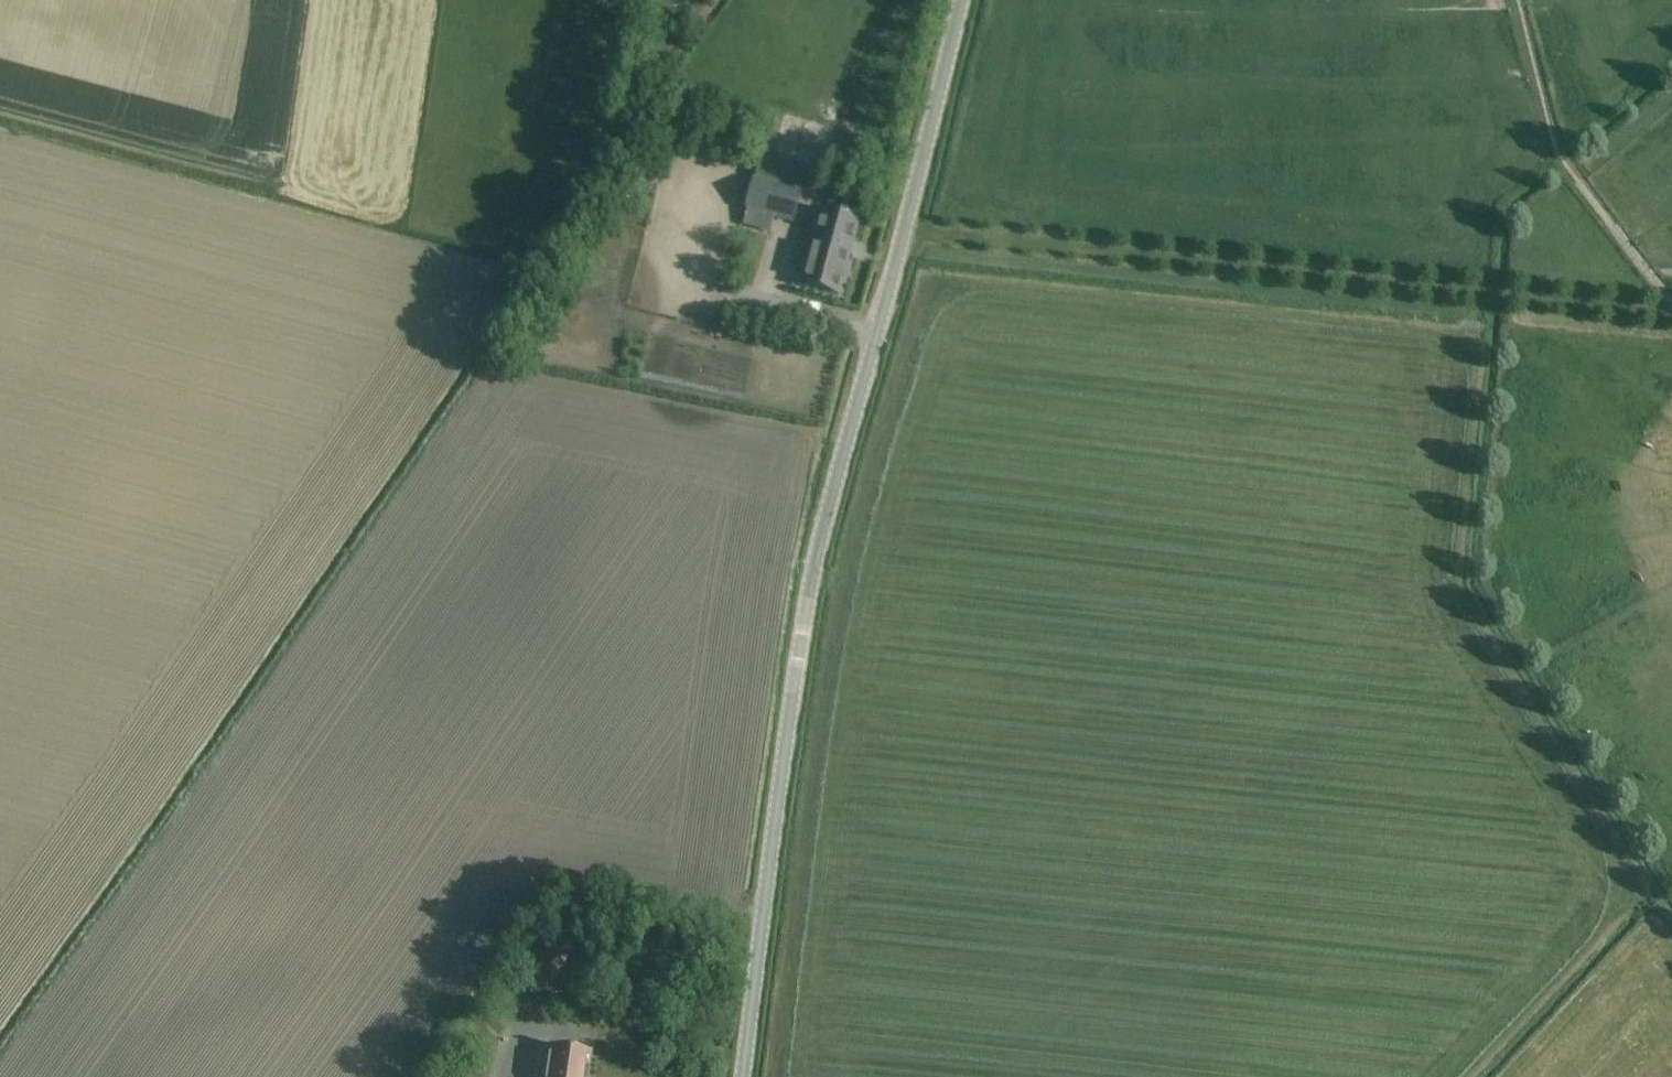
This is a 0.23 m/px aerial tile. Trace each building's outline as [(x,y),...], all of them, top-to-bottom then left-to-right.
[(753,181),(744,211),(792,225),(801,194),(799,194),(806,168),(761,155),(754,182),(753,181)] [(799,285),(816,290),(837,296),(857,222),(812,210),(796,268),(803,270),(799,285)] [(537,952),(531,991),(560,995),(565,956),(537,952)] [(589,1055),(551,1049),(547,1076),(586,1076),(589,1055)]
